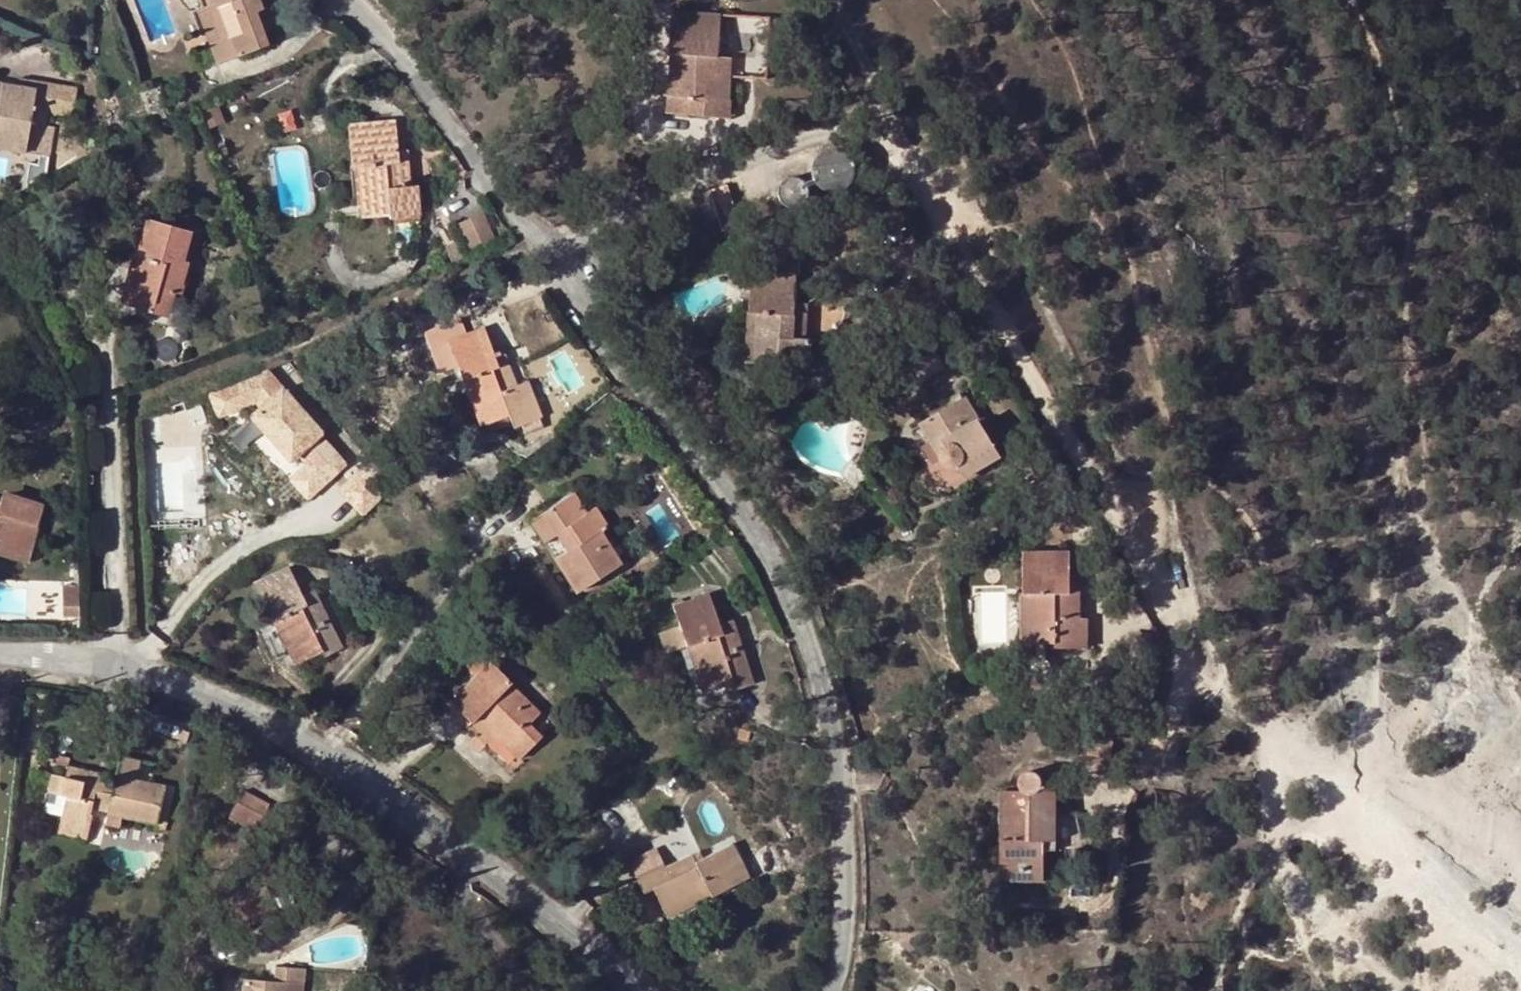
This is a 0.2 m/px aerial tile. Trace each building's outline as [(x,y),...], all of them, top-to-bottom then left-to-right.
[(203,7),(216,41),(210,44),(217,63),(267,45),(263,32),(255,11),(261,9),(258,0),(214,0),(215,3),(203,7)] [(216,41),(203,7),(197,10),(210,44),(216,41)] [(270,31),(261,9),(255,11),(263,32),(270,31)] [(722,15),(673,10),(668,51),(674,52),(688,53),(687,62),(681,61),(677,96),(670,94),(668,111),(716,116),(718,99),(727,100),(731,57),(718,56),(722,15)] [(688,53),(674,52),(670,94),(677,96),(681,61),(687,62),(688,53)] [(49,157),(54,127),(45,125),(48,114),(52,84),(16,78),(16,86),(15,92),(0,89),(0,149),(49,157)] [(1,83),(0,88),(0,89),(15,92),(16,86),(1,83)] [(48,114),(76,119),(81,89),(52,84),(48,114)] [(716,116),(728,117),(730,100),(727,100),(718,99),(716,116)] [(397,165),(396,152),(393,120),(349,125),(353,168),(362,168),(365,204),(387,202),(388,213),(388,219),(420,217),(418,186),(411,187),(405,187),(403,164),(397,165)] [(856,172),(857,168),(856,164),(855,160),(854,157),(851,153),(848,150),(845,148),(840,146),(837,146),(832,146),(829,146),(824,148),(820,151),(817,154),(814,158),(812,163),(812,168),(812,174),(813,177),(815,180),(818,183),(820,186),(825,189),(829,190),(833,191),(837,191),(842,189),(847,187),(849,185),(850,184),(851,184),(854,179),(855,176),(856,172)] [(408,151),(396,152),(397,165),(403,164),(405,187),(411,187),(408,151)] [(362,168),(353,168),(356,216),(388,213),(387,202),(365,204),(362,168)] [(810,194),(810,190),(810,187),(807,181),(804,177),(800,176),(796,175),(793,175),(790,175),(786,177),(784,178),(783,180),(781,182),(779,185),(779,189),(779,192),(779,194),(781,199),(783,201),(787,204),(792,206),(798,205),(802,204),(805,202),(806,200),(809,197),(810,194)] [(727,186),(710,192),(723,232),(740,226),(727,186)] [(483,211),(457,223),(464,238),(470,251),(496,238),(483,211)] [(150,220),(139,257),(143,258),(132,297),(151,303),(148,311),(165,317),(173,290),(181,293),(190,263),(183,260),(191,233),(150,220)] [(464,238),(445,248),(451,260),(470,251),(464,238)] [(809,372),(812,318),(806,317),(800,317),(802,275),(797,275),(799,246),(764,244),(762,273),(750,272),(748,314),(756,314),(754,353),(779,354),(778,366),(778,370),(809,372)] [(143,258),(139,257),(134,256),(119,303),(148,311),(151,303),(132,297),(143,258)] [(800,317),(806,317),(809,275),(802,275),(800,317)] [(678,279),(667,284),(671,293),(687,287),(678,279)] [(769,365),(778,366),(779,354),(754,353),(756,314),(748,314),(745,364),(749,364),(769,365)] [(522,434),(542,426),(526,382),(524,383),(507,389),(494,358),(483,328),(443,344),(475,427),(506,415),(511,429),(519,426),(522,434)] [(524,383),(512,351),(494,358),(507,389),(524,383)] [(769,365),(749,364),(749,387),(768,387),(769,365)] [(268,371),(208,395),(218,420),(256,405),(260,409),(250,417),(290,464),(300,456),(308,465),(324,484),(345,467),(320,438),(323,435),(268,371)] [(978,480),(1005,463),(988,434),(978,419),(964,397),(919,423),(931,442),(919,450),(925,461),(920,465),(918,467),(917,470),(915,478),(916,481),(917,486),(921,493),(925,496),(928,498),(933,500),(938,500),(944,498),(952,495),(978,480)] [(978,419),(988,434),(993,431),(984,416),(978,419)] [(308,465),(289,480),(306,500),(324,484),(308,465)] [(362,510),(375,526),(398,507),(386,491),(362,510)] [(531,522),(544,543),(554,536),(574,567),(564,574),(575,592),(619,564),(599,533),(607,529),(593,508),(586,513),(574,494),(531,522)] [(0,503),(0,508),(0,509),(0,515),(6,517),(9,505),(0,503)] [(26,564),(36,526),(6,517),(0,515),(0,556),(26,564)] [(554,536),(544,543),(564,574),(574,567),(554,536)] [(1054,648),(1085,647),(1085,618),(1079,617),(1070,618),(1070,593),(1061,593),(1060,584),(1070,584),(1070,550),(1024,550),(1024,592),(1033,593),(1033,630),(1042,632),(1042,643),(1054,643),(1054,648)] [(252,583),(270,621),(279,618),(295,652),(316,643),(320,653),(323,658),(342,649),(328,621),(322,624),(311,601),(304,604),(300,596),(285,567),(252,583)] [(81,615),(81,583),(66,583),(65,614),(81,615)] [(1070,618),(1079,617),(1079,583),(1070,584),(1060,584),(1061,593),(1070,593),(1070,618)] [(313,589),(300,596),(304,604),(311,601),(322,624),(328,621),(313,589)] [(1024,592),(1020,592),(1020,643),(1042,643),(1042,632),(1033,630),(1033,593),(1024,592)] [(677,627),(657,634),(664,655),(685,648),(693,645),(706,681),(730,674),(733,683),(735,691),(753,684),(743,652),(736,654),(729,631),(722,633),(719,625),(709,596),(672,609),(677,627)] [(279,618),(270,621),(292,667),(320,653),(316,643),(295,652),(279,618)] [(733,620),(719,625),(722,633),(729,631),(736,654),(743,652),(733,620)] [(693,645),(685,648),(700,695),(733,683),(730,674),(706,681),(693,645)] [(475,677),(449,702),(471,723),(475,718),(518,759),(539,738),(527,725),(537,714),(508,686),(510,684),(478,652),(464,667),(475,677)] [(471,723),(449,702),(443,708),(465,729),(471,723)] [(139,762),(118,757),(114,778),(113,785),(97,782),(98,774),(66,768),(64,778),(48,775),(44,794),(64,798),(55,838),(84,844),(90,812),(92,806),(108,809),(108,812),(154,823),(162,786),(135,781),(139,762)] [(1000,882),(1043,881),(1043,850),(1042,839),(1049,839),(1048,817),(1054,817),(1055,784),(1041,784),(1042,782),(1041,777),(1040,774),(1037,771),(1031,769),(1027,769),(1024,770),(1021,772),(1019,775),(1017,779),(1017,783),(1018,786),(1020,790),(1024,792),(1028,793),(1030,794),(1030,799),(1008,799),(1009,838),(1001,839),(1000,882)] [(113,785),(114,778),(98,774),(97,782),(113,785)] [(246,786),(243,816),(271,819),(275,790),(246,786)] [(1001,790),(1001,839),(1009,838),(1008,799),(1030,799),(1030,794),(1028,793),(1024,792),(1020,790),(1001,790)] [(106,816),(108,812),(108,809),(92,806),(90,812),(106,816)] [(1042,839),(1043,850),(1055,850),(1054,817),(1048,817),(1049,839),(1042,839)] [(168,822),(157,820),(156,829),(166,831),(168,822)] [(627,862),(642,894),(651,889),(662,883),(674,907),(706,891),(709,898),(749,879),(732,845),(703,859),(695,863),(692,856),(664,870),(661,864),(654,849),(627,862)] [(661,864),(664,870),(692,856),(695,863),(703,859),(697,847),(661,864)] [(662,883),(651,889),(665,919),(709,898),(706,891),(674,907),(662,883)] [(285,984),(300,986),(301,986),(302,971),(273,968),(272,983),(242,980),(241,990),(284,990),(285,984)] [(242,980),(230,979),(229,990),(241,990),(242,980)]
